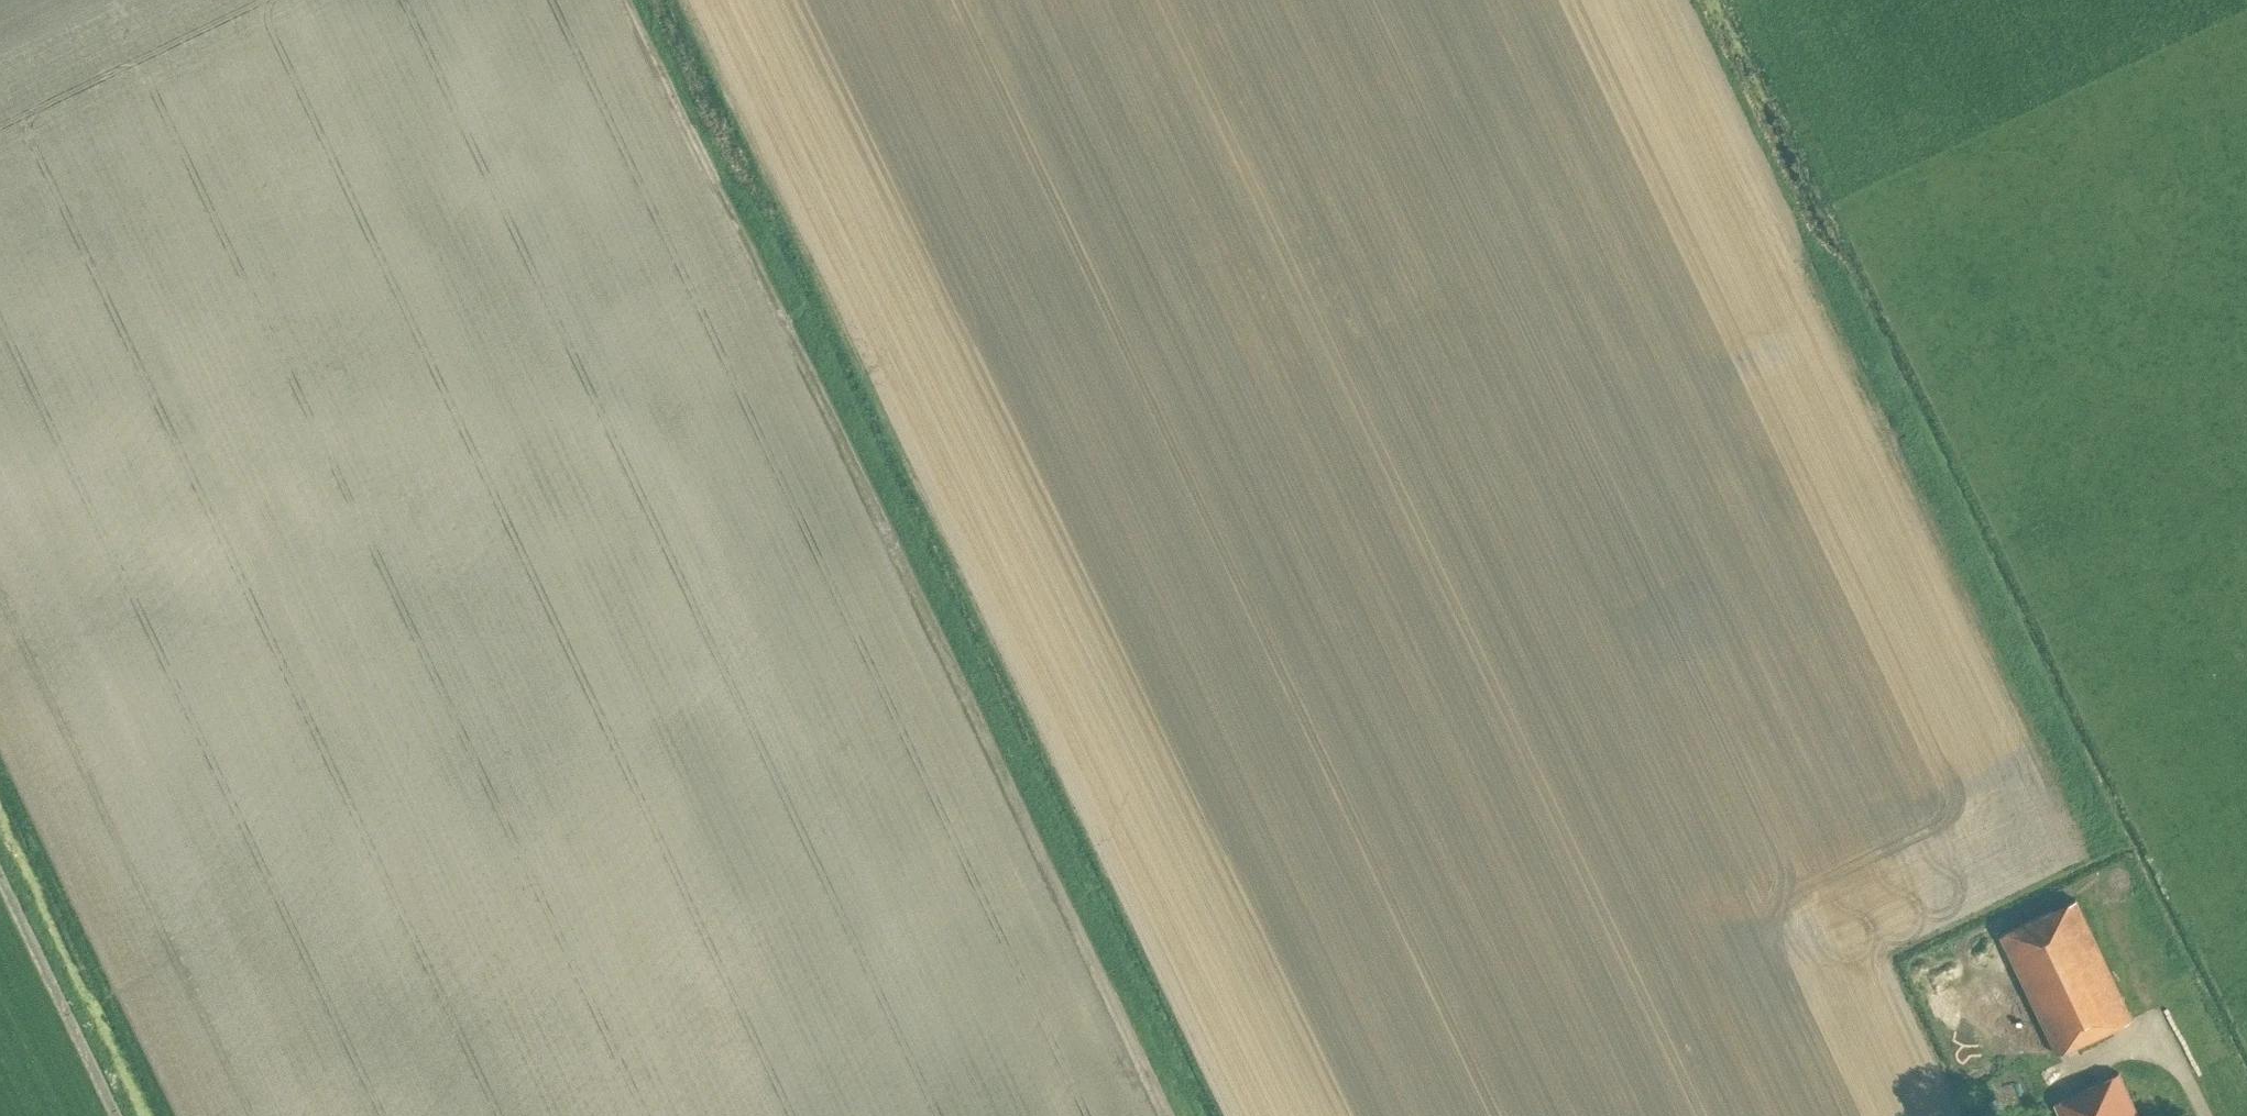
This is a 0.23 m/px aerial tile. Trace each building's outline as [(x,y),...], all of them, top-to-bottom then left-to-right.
[(2001,934),(2057,1052),(2131,1016),(2076,899),(2001,934)] [(2061,1115),(2139,1115),(2119,1072),(2055,1103),(2061,1115)]
